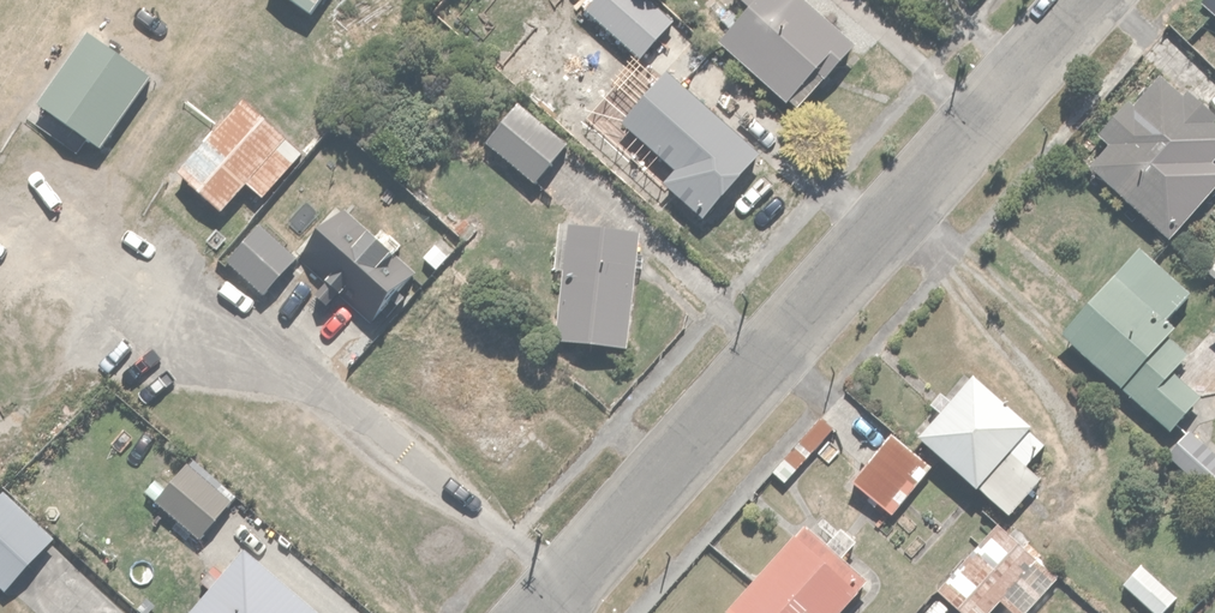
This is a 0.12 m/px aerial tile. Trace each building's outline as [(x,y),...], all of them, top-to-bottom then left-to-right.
[(315,13),(324,0),(297,0),(315,13)] [(585,6),(641,54),(673,18),(653,0),(590,0),(585,6)] [(719,38),(801,108),(850,51),(861,60),(878,40),(832,0),(752,0),(719,38)] [(1214,14),(1214,0),(1198,0),(1214,14)] [(156,76),(90,27),(38,96),(104,145),(156,76)] [(673,64),(624,117),(674,164),(662,177),(706,217),(767,152),(673,64)] [(1169,234),(1214,181),(1214,161),(1209,156),(1214,148),(1214,124),(1212,121),(1214,118),(1214,112),(1187,87),(1180,94),(1159,76),(1140,99),(1134,94),(1098,135),(1104,140),(1085,161),(1169,234)] [(242,94),(176,167),(221,207),(247,178),(264,193),(304,150),(242,94)] [(517,99),(485,137),(536,181),(569,143),(517,99)] [(415,271),(344,202),(298,248),(369,318),(415,271)] [(260,220),(227,255),(264,289),(297,255),(260,220)] [(557,339),(628,344),(636,227),(567,222),(567,226),(558,225),(555,267),(562,267),(557,339)] [(1061,327),(1166,425),(1195,394),(1168,369),(1186,350),(1155,322),(1186,290),(1138,245),(1061,327)] [(470,324),(420,378),(493,446),(545,389),(509,356),(516,348),(497,330),(488,341),(470,324)] [(917,429),(1008,512),(1041,475),(1028,463),(1047,442),(1023,420),(1027,416),(973,367),(917,429)] [(1166,451),(1214,495),(1214,427),(1200,413),(1166,451)] [(847,477),(893,512),(932,462),(887,428),(847,477)] [(185,461),(155,500),(199,534),(229,494),(185,461)] [(0,490),(0,580),(6,585),(51,535),(1,489),(0,490)] [(937,585),(968,612),(988,612),(1000,599),(1015,612),(1021,612),(1058,573),(997,518),(937,585)] [(727,604),(737,612),(836,612),(867,578),(801,520),(727,604)] [(182,612),(313,612),(318,607),(245,542),(182,612)] [(1122,582),(1158,612),(1161,612),(1177,594),(1140,562),(1122,582)]
